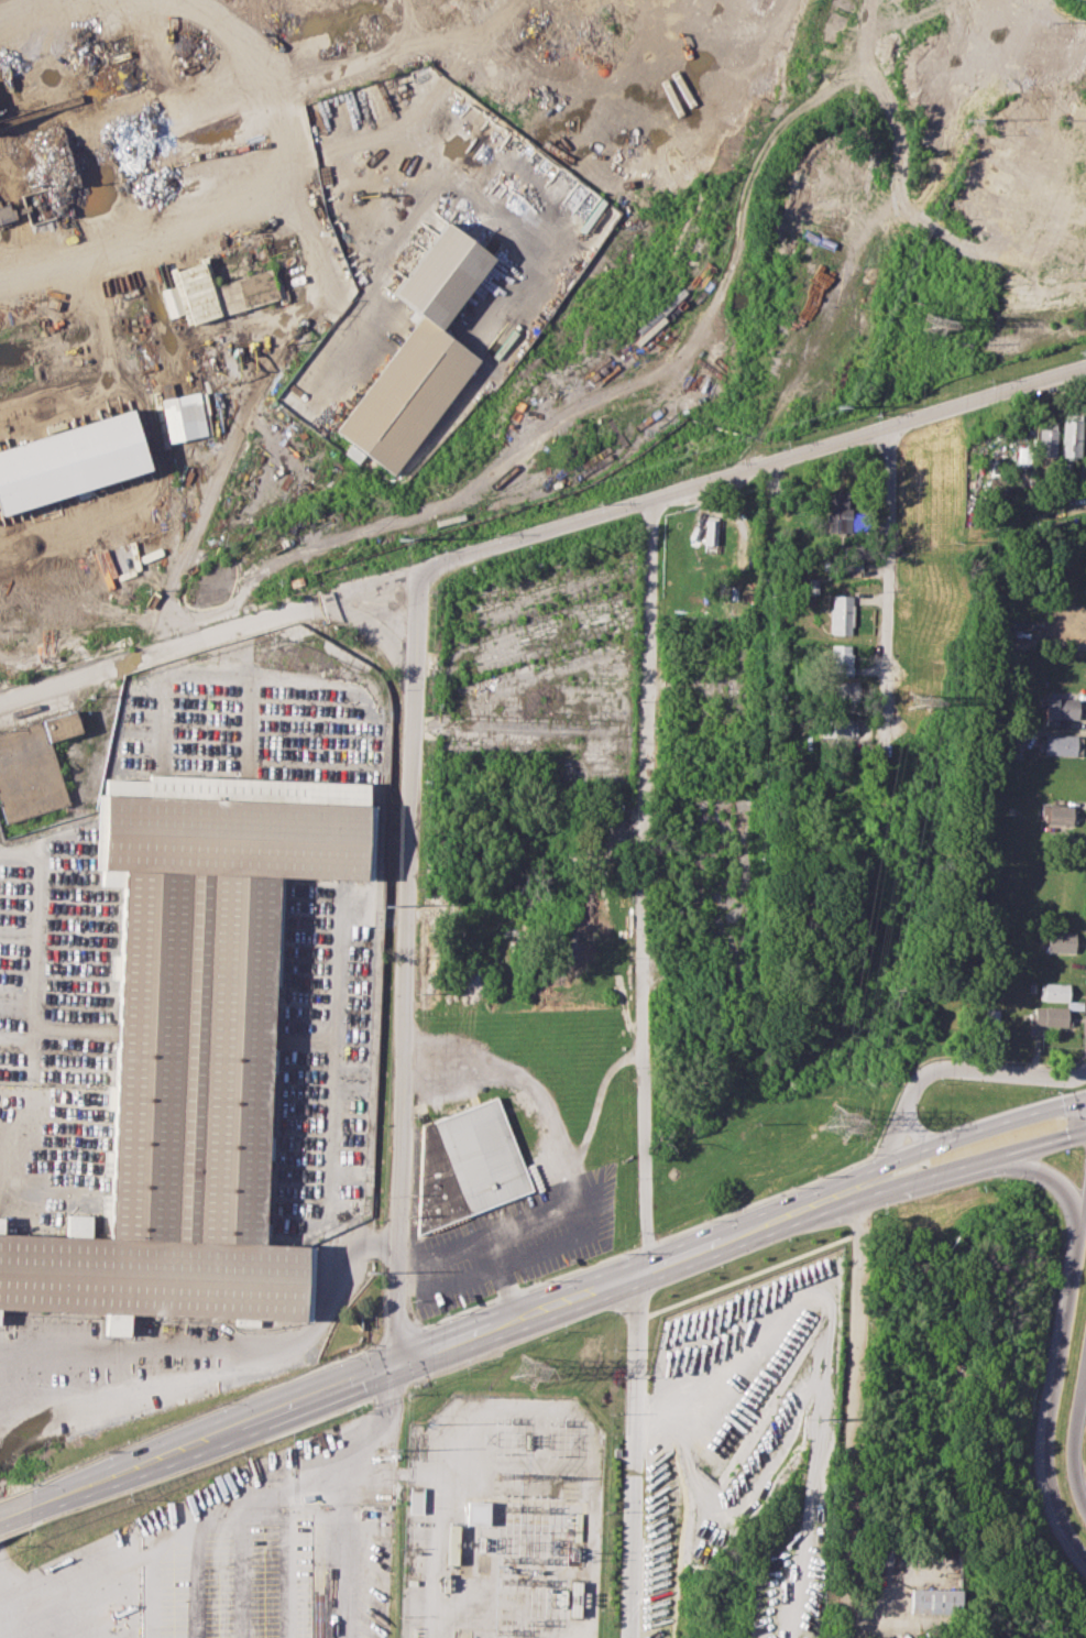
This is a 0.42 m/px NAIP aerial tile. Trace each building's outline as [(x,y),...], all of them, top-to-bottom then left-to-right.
[(13,221),(10,204),(0,206),(0,223),(13,221)] [(393,293),(447,222),(496,260),(441,330),(424,316),(393,293)] [(207,261),(174,270),(189,325),(223,315),(207,261)] [(224,317),(216,288),(275,270),(284,298),(224,317)] [(181,314),(175,286),(161,289),(167,317),(181,314)] [(424,316),(441,330),(492,369),(481,383),(471,374),(392,476),(334,432),(424,316)] [(160,399),(168,442),(207,435),(203,414),(209,413),(205,390),(160,399)] [(148,474),(133,413),(0,444),(0,510),(148,474)] [(1060,456),(1081,457),(1082,414),(1062,414),(1060,456)] [(1056,457),(1056,429),(1037,428),(1037,456),(1056,457)] [(359,449),(351,444),(345,453),(359,462),(365,453),(359,450),(359,449)] [(1029,462),(1030,447),(1018,446),(1017,461),(1029,462)] [(857,513),(846,513),(846,492),(826,492),(827,532),(857,531),(857,513)] [(704,544),(715,544),(716,516),(704,515),(704,544)] [(829,634),(849,634),(850,595),(829,595),(829,634)] [(1031,638),(1013,635),(1012,647),(1029,649),(1031,638)] [(850,675),(851,645),(831,644),(830,674),(850,675)] [(832,681),(833,701),(856,701),(856,681),(832,681)] [(1077,719),(1078,699),(1046,698),(1045,725),(1058,725),(1058,718),(1077,719)] [(854,739),(855,719),(819,718),(818,738),(854,739)] [(1081,755),(1082,735),(1042,734),(1041,754),(1081,755)] [(1,1308),(0,1315),(0,1216),(2,1216),(2,1232),(65,1235),(65,1214),(89,1214),(89,1236),(108,1236),(123,886),(101,884),(101,870),(92,869),(97,795),(103,794),(105,777),(147,779),(149,775),(368,783),(368,802),(373,806),(371,882),(278,877),(262,1243),(311,1245),(308,1320),(131,1315),(130,1335),(106,1333),(105,1313),(1,1308)] [(1072,825),(1072,805),(1043,804),(1043,824),(1072,825)] [(1047,931),(1046,950),(1074,951),(1074,932),(1047,931)] [(1043,1000),(1068,1001),(1069,983),(1044,982),(1043,1000)] [(1069,1008),(1029,1008),(1029,1025),(1069,1026),(1069,1008)] [(414,1235),(418,1126),(494,1096),(529,1190),(414,1235)] [(408,1513),(421,1513),(422,1486),(410,1486),(408,1513)] [(488,1525),(488,1501),(466,1501),(465,1524),(488,1525)] [(446,1563),(458,1564),(459,1524),(447,1524),(446,1563)] [(910,1587),(965,1588),(964,1612),(910,1609),(910,1587)]
